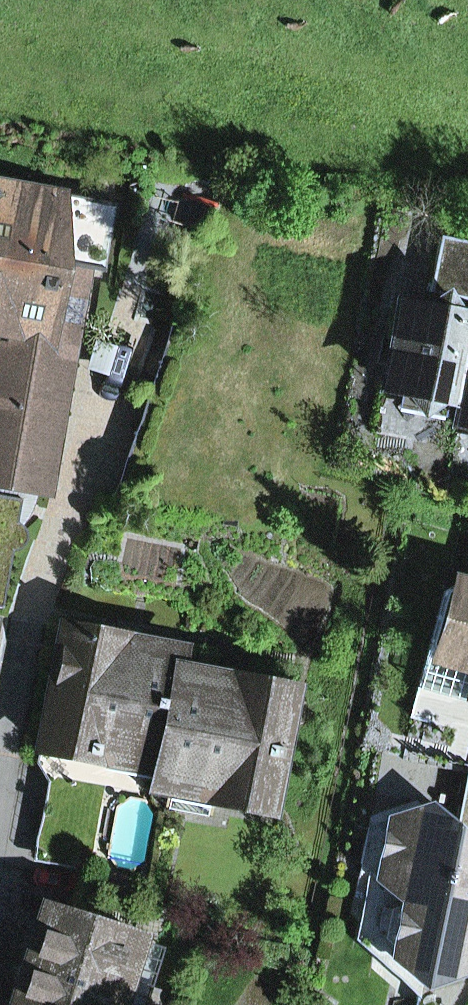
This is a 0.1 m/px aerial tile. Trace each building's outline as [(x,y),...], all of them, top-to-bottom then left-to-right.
[(4,318),(0,340),(0,448),(6,412),(44,419),(61,324),(52,322),(62,265),(88,270),(105,273),(117,204),(29,188),(20,190),(14,196),(0,194),(0,317),(4,318)] [(435,264),(467,271),(467,243),(440,237),(435,264)] [(429,292),(467,300),(467,271),(435,264),(429,292)] [(47,499),(88,270),(62,265),(52,322),(61,324),(44,419),(6,412),(0,448),(0,476),(24,481),(22,495),(47,499)] [(467,377),(467,320),(460,319),(444,295),(422,311),(400,307),(385,385),(406,389),(421,412),(444,398),(462,401),(463,401),(467,377)] [(463,401),(462,401),(457,421),(467,423),(467,377),(463,401)] [(2,608),(12,551),(22,547),(26,536),(24,528),(17,523),(22,495),(24,481),(0,476),(0,608),(2,608)] [(457,585),(444,592),(416,698),(467,712),(467,588),(457,585)] [(99,758),(102,740),(161,752),(177,668),(181,651),(62,628),(40,746),(99,758)] [(272,809),(295,691),(177,668),(161,752),(158,769),(153,793),(165,796),(164,805),(210,814),(213,798),(272,809)] [(83,902),(107,785),(153,793),(158,769),(99,758),(40,746),(36,764),(48,782),(33,861),(84,871),(78,902),(83,902)] [(458,835),(429,807),(369,827),(362,863),(369,869),(403,902),(394,960),(424,987),(462,972),(466,954),(467,953),(467,793),(458,835)] [(424,987),(394,960),(403,902),(369,869),(356,942),(422,1001),(424,987)] [(140,940),(49,911),(18,1004),(119,1004),(140,940)] [(163,948),(140,940),(119,1004),(145,1004),(163,948)]
